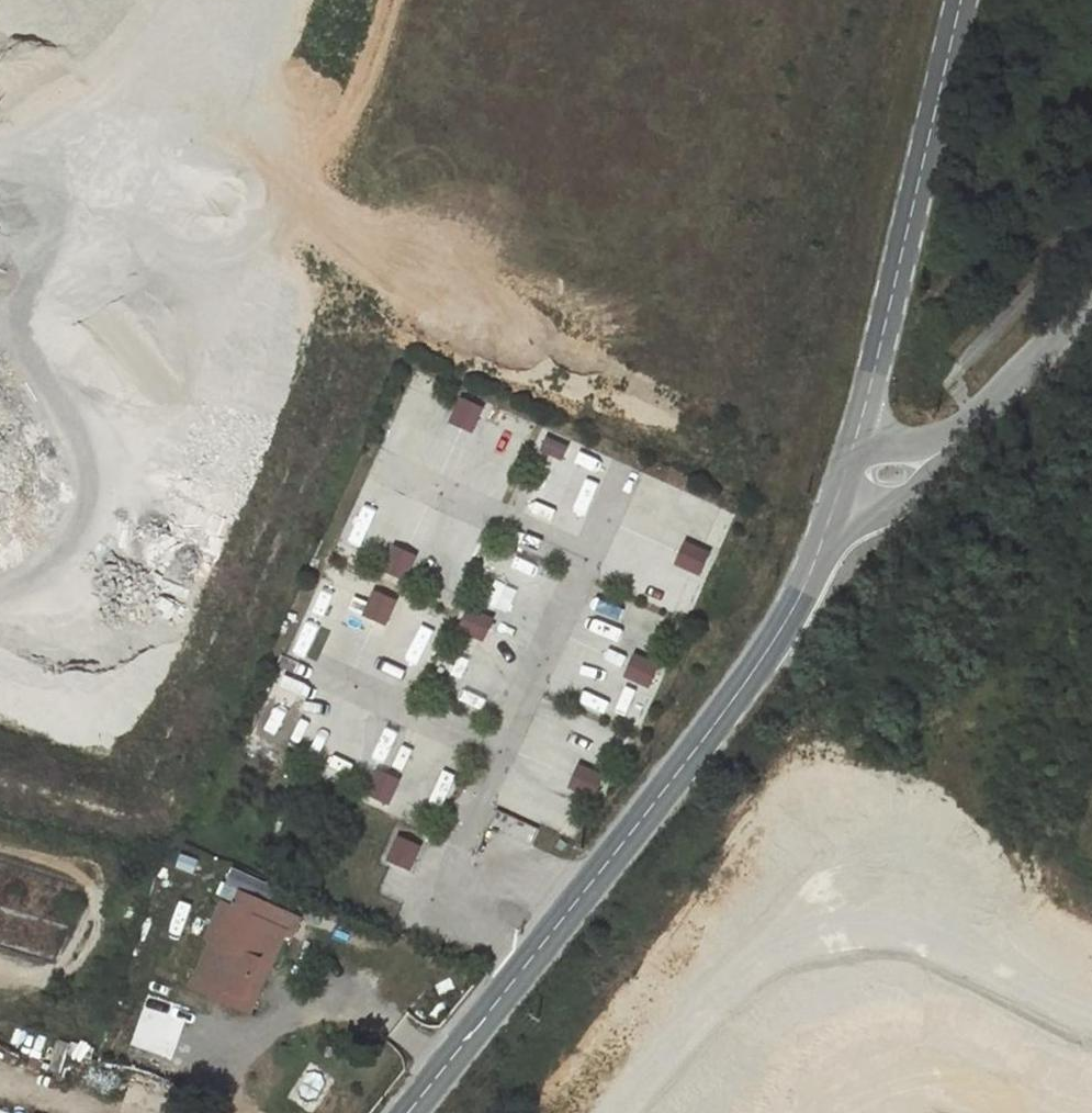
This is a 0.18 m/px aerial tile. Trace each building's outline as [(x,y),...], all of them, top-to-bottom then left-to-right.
[(483,409),(461,399),(451,422),(473,432),(483,409)] [(441,443),(470,448),(472,432),(444,427),(441,443)] [(568,447),(547,437),(541,450),(562,460),(568,447)] [(639,497),(621,521),(668,556),(686,532),(639,497)] [(381,541),(393,513),(381,508),(369,535),(381,541)] [(687,510),(677,531),(713,548),(723,526),(687,510)] [(640,538),(622,573),(653,588),(670,553),(640,538)] [(701,576),(710,554),(687,543),(677,565),(701,576)] [(417,556),(395,547),(384,570),(406,580),(417,556)] [(396,602),(374,592),(364,615),(386,625),(396,602)] [(484,641),(493,619),(470,609),(460,631),(484,641)] [(345,656),(361,621),(347,614),(330,649),(345,656)] [(350,663),(380,674),(394,639),(363,628),(350,663)] [(649,688),(659,666),(635,656),(626,678),(649,688)] [(365,740),(357,767),(368,770),(376,743),(365,740)] [(593,798),(603,776),(579,766),(570,788),(593,798)] [(400,781),(378,771),(367,795),(389,805),(400,781)] [(420,848),(398,838),(388,862),(410,872),(420,848)] [(301,919),(234,892),(228,902),(215,896),(201,927),(210,931),(194,972),(249,993),(264,959),(275,962),(289,933),(296,935),(301,919)] [(256,1010),(275,962),(264,959),(249,993),(194,972),(188,983),(256,1010)] [(178,1076),(192,1028),(139,1012),(125,1060),(178,1076)]
